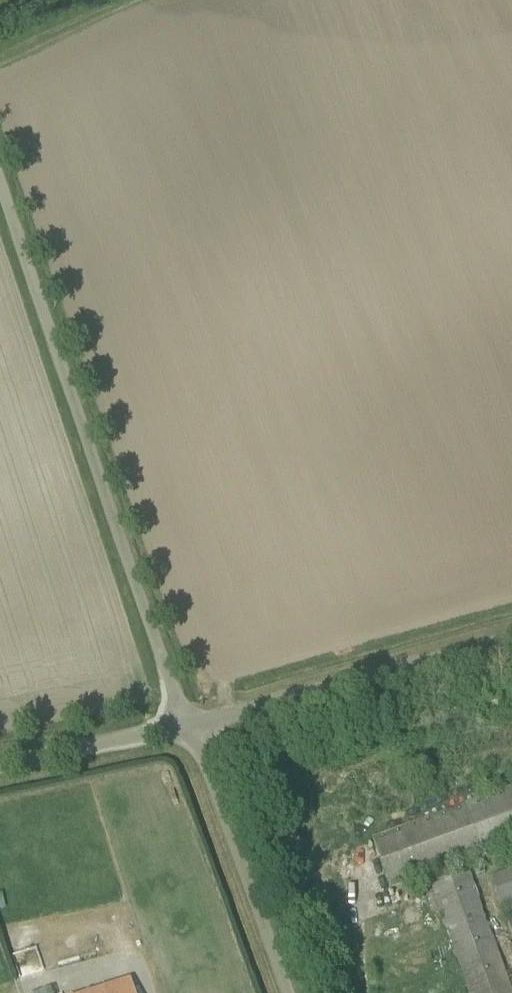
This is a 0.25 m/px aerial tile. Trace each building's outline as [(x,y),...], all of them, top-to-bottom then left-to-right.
[(373,842),(391,889),(436,873),(440,885),(433,887),(471,992),(511,992),(470,874),(457,879),(452,867),(511,845),(511,791),(373,842)] [(492,879),(502,907),(511,903),(511,872),(492,879)] [(136,977),(81,992),(141,992),(136,977)]
